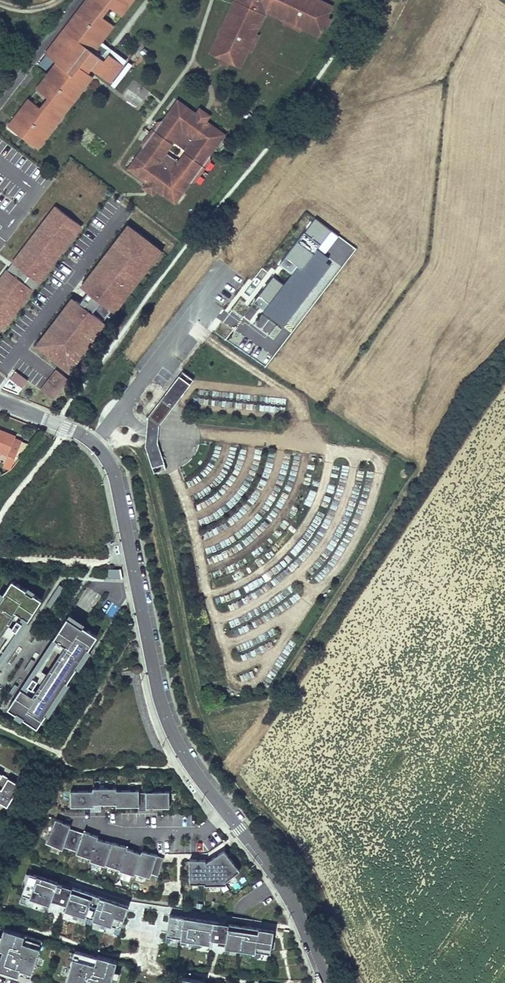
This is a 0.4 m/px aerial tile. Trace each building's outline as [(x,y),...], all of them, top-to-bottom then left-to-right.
[(85,90),(94,79),(89,75),(94,68),(99,72),(97,74),(111,85),(125,67),(109,55),(103,61),(92,52),(112,26),(101,17),(109,7),(120,16),(132,0),(87,0),(45,53),(56,62),(49,72),(48,71),(44,76),(45,77),(37,87),(36,87),(47,96),(38,107),(29,99),(26,103),(27,104),(22,110),(21,109),(15,116),(17,117),(12,123),(10,122),(7,126),(37,150),(40,146),(39,145),(44,139),(46,140),(51,133),(49,132),(55,126),(56,127),(62,118),(61,117),(73,102),(74,103),(80,96),(78,95),(84,89),(85,90)] [(221,28),(226,30),(223,37),(218,35),(210,53),(240,67),(248,50),(250,51),(258,34),(256,33),(266,11),(284,20),(283,22),(300,30),(301,27),(318,35),(332,5),(320,0),(313,0),(312,2),(308,0),(234,0),(221,28)] [(94,79),(97,74),(99,72),(94,68),(89,75),(94,79)] [(183,104),(184,104),(178,100),(170,111),(174,114),(180,105),(181,104),(182,104),(183,104)] [(174,114),(170,111),(136,158),(163,150),(171,139),(189,153),(181,163),(182,191),(216,145),(212,142),(219,133),(219,132),(219,131),(219,130),(218,129),(206,120),(205,121),(204,121),(203,121),(202,122),(201,122),(201,123),(195,119),(195,118),(196,118),(196,117),(196,116),(196,115),(196,114),(196,113),(184,104),(183,104),(182,104),(181,104),(180,105),(174,114)] [(206,120),(210,115),(199,108),(196,113),(196,114),(196,115),(196,116),(196,117),(196,118),(195,118),(195,119),(201,123),(201,122),(202,122),(203,121),(204,121),(205,121),(206,120)] [(216,145),(224,134),(218,129),(219,130),(219,131),(219,132),(219,133),(212,142),(216,145)] [(181,163),(163,150),(136,158),(140,160),(133,170),(133,171),(133,172),(134,173),(146,182),(147,182),(148,181),(149,181),(150,180),(151,179),(157,183),(157,184),(156,185),(156,186),(156,187),(156,188),(156,189),(168,198),(169,198),(170,198),(171,198),(172,197),(178,188),(182,191),(181,163)] [(133,170),(140,160),(136,158),(128,169),(134,173),(133,172),(133,171),(133,170)] [(142,187),(153,194),(156,189),(156,188),(156,187),(156,186),(156,185),(157,184),(157,183),(151,179),(150,180),(149,181),(148,181),(147,182),(146,182),(142,187)] [(168,198),(174,202),(182,191),(178,188),(172,197),(171,198),(170,198),(169,198),(168,198)] [(54,206),(0,278),(0,333),(81,225),(54,206)] [(162,248),(127,221),(78,286),(87,292),(111,310),(114,312),(162,248)] [(111,310),(87,292),(80,301),(104,319),(111,310)] [(80,301),(72,295),(33,345),(69,372),(107,322),(104,319),(80,301)] [(69,380),(55,370),(40,389),(54,400),(69,380)] [(28,380),(16,371),(11,378),(23,386),(28,380)] [(173,406),(190,384),(179,376),(162,398),(173,406)] [(159,425),(173,406),(162,398),(148,416),(159,425)] [(158,442),(159,425),(148,416),(145,446),(158,442)] [(0,429),(0,451),(8,455),(9,452),(16,455),(22,441),(15,438),(16,436),(0,429)] [(164,463),(158,442),(145,446),(152,467),(164,463)] [(123,578),(121,569),(109,568),(108,578),(123,578)] [(17,612),(29,620),(42,599),(34,593),(33,595),(26,590),(27,589),(12,580),(4,593),(5,594),(1,600),(0,600),(0,639),(17,612)] [(50,607),(64,587),(59,584),(46,604),(50,607)] [(35,591),(29,586),(27,589),(26,590),(33,595),(34,593),(35,591)] [(29,620),(17,612),(0,639),(0,663),(29,620)] [(67,682),(77,667),(75,667),(87,648),(89,649),(98,635),(76,622),(68,616),(54,638),(59,641),(58,642),(60,644),(61,643),(65,645),(33,695),(21,687),(8,708),(16,713),(17,712),(24,717),(23,718),(37,727),(46,714),(45,713),(66,681),(67,682)] [(35,630),(42,620),(38,617),(31,628),(35,630)] [(33,695),(65,645),(61,643),(60,644),(58,642),(59,641),(54,638),(21,687),(33,695)] [(79,669),(91,651),(89,649),(87,648),(75,667),(77,667),(79,669)] [(28,671),(35,660),(31,658),(24,669),(28,671)] [(49,716),(70,684),(67,682),(66,681),(45,713),(46,714),(49,716)] [(11,697),(18,686),(15,683),(8,694),(11,697)] [(23,718),(24,717),(17,712),(16,713),(14,716),(21,721),(23,718)] [(20,784),(6,775),(0,785),(0,802),(7,806),(20,784)] [(170,807),(169,788),(139,789),(139,787),(116,787),(116,785),(93,785),(93,787),(71,787),(71,806),(91,806),(91,811),(101,811),(101,804),(116,803),(116,806),(139,806),(139,810),(147,810),(147,807),(170,807)] [(158,855),(142,850),(141,853),(127,848),(128,846),(112,842),(97,840),(99,836),(84,830),(83,832),(70,827),(71,825),(56,818),(46,842),(63,849),(63,847),(76,851),(76,854),(90,858),(90,860),(105,865),(106,863),(120,868),(119,869),(135,874),(135,873),(150,877),(151,874),(158,876),(164,858),(157,855),(158,855)] [(206,859),(189,858),(190,883),(204,883),(205,885),(226,884),(226,881),(240,870),(224,850),(205,862),(206,859)] [(48,910),(52,899),(64,903),(66,903),(65,908),(75,912),(73,918),(77,919),(79,913),(89,916),(87,923),(91,924),(93,918),(102,921),(100,927),(105,929),(107,922),(117,926),(115,932),(119,934),(127,909),(129,905),(70,885),(29,871),(21,893),(28,895),(28,897),(46,903),(44,908),(48,910)] [(274,930),(226,923),(169,914),(169,915),(168,922),(166,933),(165,939),(165,942),(170,943),(171,936),(179,937),(179,938),(181,939),(180,944),(185,945),(186,938),(195,940),(194,946),(199,947),(200,941),(209,942),(210,939),(220,940),(225,941),(224,946),(226,946),(225,952),(229,953),(230,947),(241,948),(240,955),(245,955),(246,949),(255,951),(254,957),(259,958),(260,952),(271,953),(274,930)] [(43,941),(23,934),(4,928),(0,941),(0,949),(3,950),(1,956),(0,956),(0,969),(5,970),(5,968),(14,971),(13,973),(30,978),(43,941)] [(117,961),(114,960),(97,955),(97,956),(95,956),(75,950),(66,982),(102,982),(103,980),(111,982),(117,961)]
